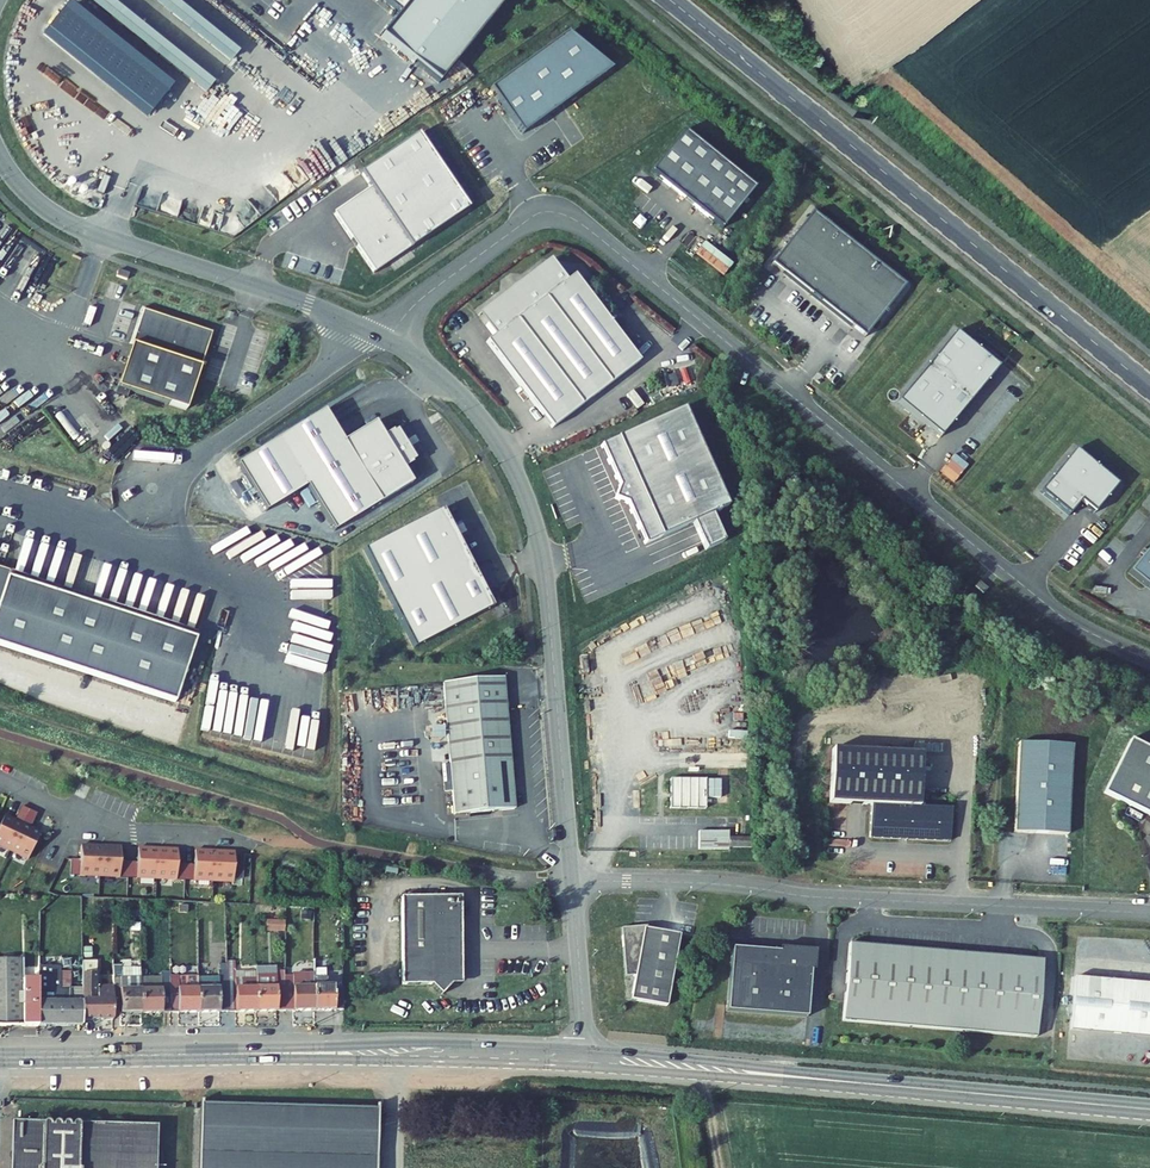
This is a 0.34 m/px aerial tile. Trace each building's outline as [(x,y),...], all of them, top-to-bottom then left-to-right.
[(204,99),(215,84),(101,0),(92,0),(87,7),(121,32),(113,42),(185,95),(190,89),(204,99)] [(169,0),(143,0),(230,67),(239,54),(169,0)] [(401,15),(384,38),(442,84),(506,0),(383,0),(401,15)] [(567,34),(491,89),(523,135),(612,70),(567,34)] [(754,189),(684,132),(652,170),(722,228),(754,189)] [(906,290),(812,218),(772,269),(866,342),(906,290)] [(559,272),(550,261),(524,280),(527,284),(546,269),(552,277),(559,272)] [(552,277),(546,269),(527,284),(540,302),(545,298),(610,384),(639,362),(574,276),(567,282),(559,272),(552,277)] [(129,273),(119,270),(117,276),(127,280),(129,273)] [(527,284),(524,280),(505,295),(507,299),(521,317),(516,320),(582,406),(610,384),(545,298),(540,302),(527,284)] [(507,299),(505,295),(479,315),(487,326),(493,322),(488,314),(507,299)] [(521,317),(507,299),(488,314),(493,322),(487,326),(495,337),(487,342),(552,428),(582,406),(516,320),(521,317)] [(213,332),(141,308),(140,311),(143,312),(132,345),(116,393),(128,397),(130,391),(187,410),(213,332)] [(129,344),(132,345),(143,312),(140,311),(129,344)] [(1003,368),(960,333),(903,403),(946,438),(1003,368)] [(681,409),(601,446),(620,486),(615,499),(627,504),(645,544),(694,524),(706,551),(724,543),(711,516),(727,508),(681,409)] [(344,442),(325,411),(238,465),(267,512),(307,487),(335,531),(413,483),(404,469),(413,464),(393,431),(384,436),(375,422),(344,442)] [(101,455),(129,455),(129,428),(111,428),(111,416),(66,416),(66,442),(101,441),(101,455)] [(1077,453),(1120,488),(1122,485),(1079,450),(1077,453)] [(1120,488),(1077,453),(1044,493),(1073,517),(1085,503),(1098,514),(1120,488)] [(492,604),(444,509),(365,551),(414,645),(492,604)] [(1132,572),(1149,588),(1149,551),(1132,572)] [(0,569),(0,647),(175,703),(196,639),(8,579),(10,573),(10,572),(0,569)] [(10,573),(8,579),(196,639),(198,634),(10,573)] [(990,593),(982,586),(977,591),(986,598),(990,593)] [(515,809),(504,678),(443,684),(454,815),(515,809)] [(1149,815),(1149,749),(1131,740),(1104,793),(1149,815)] [(1019,743),(1014,833),(1068,835),(1072,746),(1019,743)] [(920,807),(922,753),(833,749),(831,802),(872,804),(870,837),(950,841),(952,808),(920,807)] [(728,768),(719,768),(719,803),(728,803),(728,768)] [(706,809),(706,780),(670,779),(670,809),(706,809)] [(22,806),(15,820),(5,816),(0,826),(0,844),(10,849),(22,824),(29,810),(22,806)] [(39,832),(22,824),(10,849),(28,857),(39,832)] [(730,848),(751,848),(752,839),(730,839),(730,848)] [(100,846),(81,845),(80,860),(71,859),(70,874),(80,875),(80,872),(99,873),(100,846)] [(120,847),(100,846),(99,873),(119,874),(119,877),(128,878),(128,862),(119,862),(120,847)] [(157,849),(138,848),(137,862),(128,862),(128,878),(136,878),(136,875),(156,876),(157,849)] [(177,849),(157,849),(156,876),(176,877),(176,879),(184,880),(185,864),(176,864),(177,849)] [(214,851),(195,850),(194,865),(185,864),(184,880),(193,880),(193,878),(213,878),(214,851)] [(234,852),(214,851),(213,878),(233,879),(234,852)] [(467,887),(408,886),(406,973),(435,973),(445,984),(466,964),(467,887)] [(283,923),(268,922),(268,931),(283,931),(283,923)] [(631,1000),(667,1007),(680,935),(644,929),(644,927),(621,929),(625,977),(635,977),(631,1000)] [(850,943),(843,1021),(1036,1038),(1043,960),(850,943)] [(727,1011),(807,1018),(811,972),(814,972),(816,951),(780,948),(779,952),(732,948),(727,1011)] [(82,1020),(82,989),(70,989),(70,975),(61,975),(60,959),(39,959),(38,980),(38,1026),(82,1026),(82,1020)] [(38,1026),(38,980),(24,980),(23,960),(12,960),(0,960),(0,1026),(38,1026)] [(315,1011),(314,961),(303,961),(304,978),(299,978),(299,988),(285,988),(286,1011),(315,1011)] [(323,961),(314,961),(315,1011),(343,1010),(343,987),(327,987),(327,977),(323,978),(323,961)] [(82,1020),(113,1019),(113,1014),(113,988),(97,988),(97,962),(83,962),(82,989),(82,1020)] [(227,964),(228,1012),(257,1012),(256,977),(256,972),(235,972),(235,962),(227,962),(227,964)] [(228,1012),(227,964),(219,964),(219,981),(199,982),(199,1013),(228,1012)] [(141,978),(141,968),(122,968),(121,966),(113,966),(113,988),(113,1014),(142,1014),(141,990),(141,978)] [(256,977),(277,977),(277,972),(277,968),(256,968),(256,972),(256,977)] [(256,977),(257,1012),(286,1011),(285,988),(285,972),(277,972),(277,977),(256,977)] [(141,990),(142,1014),(171,1013),(170,978),(170,974),(162,974),(162,978),(162,990),(141,990)] [(171,1013),(199,1013),(199,982),(199,977),(170,978),(171,1013)] [(162,978),(141,978),(141,990),(162,990),(162,978)] [(1070,1031),(1149,1038),(1149,984),(1075,978),(1070,1031)] [(203,1104),(204,1101),(201,1101),(199,1167),(377,1167),(378,1105),(376,1105),(376,1109),(203,1104)] [(17,1167),(153,1167),(154,1129),(79,1127),(78,1124),(76,1123),(73,1124),(72,1125),(72,1126),(70,1126),(69,1124),(68,1124),(66,1123),(64,1123),(63,1124),(62,1125),(62,1126),(60,1126),(59,1123),(56,1122),(54,1123),(53,1124),(52,1126),(50,1126),(49,1123),(46,1122),(44,1123),(42,1125),(19,1125),(18,1140),(28,1140),(28,1153),(18,1152),(17,1167)] [(18,1140),(18,1152),(28,1153),(28,1140),(18,1140)]
